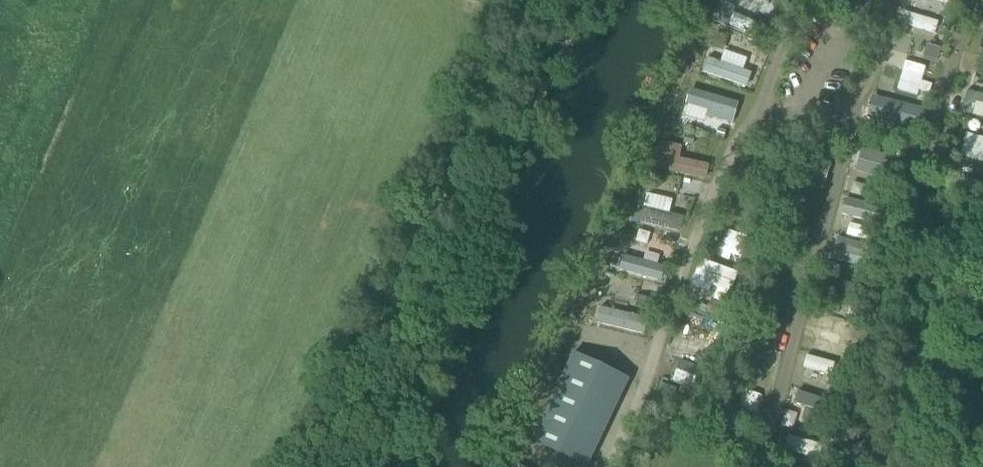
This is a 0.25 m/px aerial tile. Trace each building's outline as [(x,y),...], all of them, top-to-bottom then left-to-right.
[(902,23),(936,34),(941,21),(906,10),(902,23)] [(715,36),(711,47),(724,52),(728,41),(715,36)] [(922,74),(925,62),(891,52),(887,65),(922,74)] [(692,86),(686,105),(734,122),(741,103),(692,86)] [(963,112),(982,117),(982,95),(968,91),(963,112)] [(869,118),(918,128),(923,105),(874,95),(869,118)] [(695,136),(685,134),(683,144),(693,146),(695,136)] [(855,168),(882,178),(890,155),(864,145),(855,168)] [(842,223),(874,231),(880,209),(848,201),(842,223)] [(838,236),(833,259),(863,266),(868,242),(838,236)] [(654,280),(658,267),(613,253),(609,266),(654,280)] [(598,325),(646,333),(649,315),(602,307),(598,325)] [(576,354),(533,443),(581,466),(588,466),(630,380),(576,354)] [(833,375),(837,362),(808,354),(804,366),(833,375)] [(698,388),(706,368),(682,359),(674,379),(698,388)] [(854,367),(839,364),(835,378),(850,382),(854,367)] [(807,406),(804,417),(826,421),(831,398),(796,391),(794,404),(807,406)] [(788,437),(785,453),(827,458),(829,443),(788,437)]
